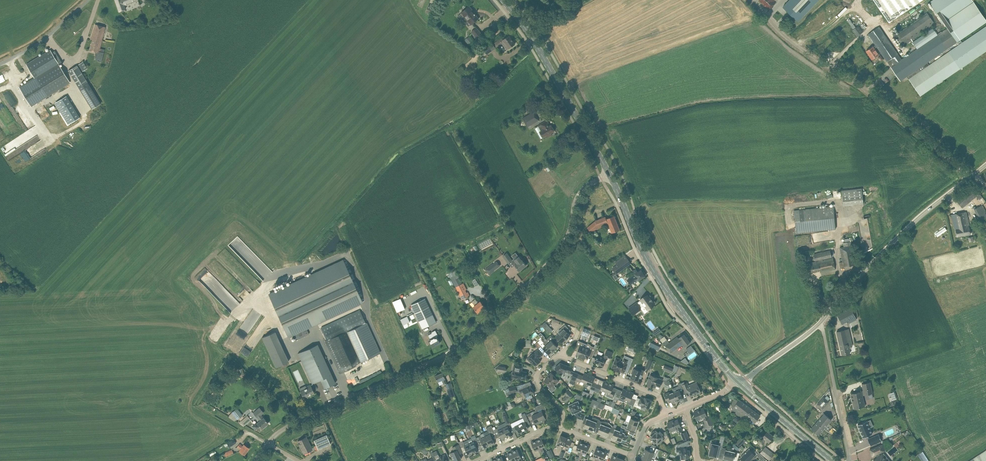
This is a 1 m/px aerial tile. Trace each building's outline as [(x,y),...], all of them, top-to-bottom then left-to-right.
[(119,11),(125,9),(124,6),(138,0),(115,0),(119,11)] [(769,9),(778,0),(759,0),(769,9)] [(818,0),(790,0),(783,8),(784,10),(798,23),(819,1),(818,0)] [(860,1),(870,15),(878,9),(888,24),(923,0),(862,0),(860,1)] [(974,2),(972,0),(932,0),(928,3),(942,24),(944,22),(974,2)] [(957,42),(969,34),(985,23),(985,20),(974,2),(944,22),(948,28),(949,29),(957,42)] [(426,12),(433,15),(436,8),(429,5),(426,12)] [(469,6),(461,13),(471,25),(478,18),(475,14),(476,14),(475,13),(474,14),(472,11),(473,10),(469,6)] [(907,42),(936,25),(928,13),(896,33),(905,48),(909,46),(907,42)] [(849,20),(847,21),(853,29),(855,27),(849,20)] [(106,27),(95,24),(91,39),(93,39),(90,50),(96,52),(95,54),(97,55),(95,60),(98,61),(99,61),(102,62),(104,52),(99,51),(106,27)] [(853,30),(857,36),(863,32),(858,26),(853,30)] [(907,76),(920,96),(938,84),(938,85),(943,81),(985,51),(985,26),(929,65),(927,62),(907,76)] [(887,62),(892,58),(895,64),(901,60),(879,27),(868,34),(876,45),(881,53),(887,62)] [(472,32),(477,37),(481,34),(476,28),(472,32)] [(895,64),(891,67),(900,81),(907,76),(927,62),(957,42),(949,29),(948,28),(943,31),(938,35),(935,31),(914,45),(917,49),(901,60),(895,64)] [(495,43),(498,47),(504,42),(508,49),(515,44),(509,35),(503,39),(502,38),(495,43)] [(867,42),(862,46),(866,52),(866,51),(872,59),(879,54),(881,53),(876,45),(873,46),(870,41),(867,43),(867,42)] [(483,49),(487,55),(496,48),(492,42),(483,49)] [(31,106),(70,82),(59,64),(62,62),(55,51),(52,53),(51,50),(27,65),(34,77),(19,87),(31,106)] [(78,64),(82,71),(87,68),(83,61),(78,64)] [(101,103),(77,65),(68,71),(91,109),(101,103)] [(56,101),(69,122),(79,117),(66,95),(56,101)] [(539,120),(534,111),(523,118),(528,127),(539,120)] [(542,131),(538,134),(541,139),(548,135),(548,137),(552,134),(551,132),(555,130),(552,125),(550,126),(547,121),(539,126),(542,131)] [(17,144),(20,142),(17,138),(1,148),(5,155),(19,147),(17,144)] [(791,188),(793,206),(792,206),(794,218),(795,218),(796,233),(836,229),(831,183),(791,188)] [(982,197),(976,189),(973,185),(956,199),(962,208),(971,201),(970,201),(976,196),(979,200),(982,197)] [(863,203),(862,188),(842,189),(842,205),(863,203)] [(980,220),(985,217),(985,213),(985,211),(982,206),(982,205),(974,209),(980,220)] [(955,229),(957,236),(970,234),(969,226),(966,212),(951,214),(954,229),(955,229)] [(612,232),(615,231),(620,229),(614,216),(607,219),(606,217),(596,221),(587,227),(584,231),(591,238),(595,234),(593,233),(598,227),(599,229),(609,225),(612,232)] [(945,227),(936,233),(938,236),(947,230),(945,227)] [(840,262),(840,267),(855,265),(852,241),(844,243),(844,247),(841,247),(843,262),(840,262)] [(835,269),(834,264),(833,258),(823,260),(822,259),(831,257),(830,251),(814,254),(815,261),(807,263),(809,273),(820,270),(820,272),(835,269)] [(512,261),(520,271),(526,265),(522,260),(523,259),(521,256),(520,257),(519,256),(516,252),(512,255),(514,259),(512,260),(513,260),(513,261),(512,261)] [(507,253),(503,256),(508,263),(513,260),(512,260),(507,253)] [(620,259),(614,263),(617,266),(620,271),(631,263),(625,255),(620,259)] [(306,328),(362,302),(343,260),(269,294),(288,336),(293,334),(296,340),(309,334),(306,328)] [(493,264),(485,270),(489,274),(494,271),(493,270),(496,268),(493,264)] [(464,283),(462,283),(462,281),(464,280),(458,268),(449,273),(462,299),(470,295),(468,292),(467,292),(466,290),(467,289),(464,283)] [(633,271),(635,275),(628,280),(631,285),(637,281),(645,276),(641,269),(638,272),(636,269),(633,271)] [(637,302),(628,308),(633,315),(642,309),(642,308),(645,306),(648,309),(649,309),(654,304),(652,301),(651,301),(647,295),(648,295),(637,302)] [(425,298),(411,305),(423,329),(437,322),(425,298)] [(485,307),(482,303),(480,301),(478,302),(476,299),(472,302),(475,305),(474,307),(478,312),(485,307)] [(856,317),(850,305),(836,312),(842,324),(856,317)] [(360,310),(321,327),(327,340),(325,341),(340,373),(356,366),(356,364),(365,360),(380,353),(367,322),(366,323),(360,310)] [(545,322),(542,325),(545,329),(550,334),(553,330),(545,322)] [(571,330),(567,327),(565,325),(560,330),(559,330),(559,331),(558,331),(558,332),(559,333),(556,336),(562,343),(566,339),(568,337),(570,335),(568,333),(571,330)] [(837,331),(842,355),(850,353),(849,346),(852,345),(849,329),(837,331)] [(275,367),(288,361),(275,330),(261,336),(275,367)] [(437,336),(439,336),(436,330),(432,332),(432,333),(429,335),(431,339),(429,340),(433,347),(440,342),(437,336)] [(545,337),(541,332),(538,334),(544,341),(554,352),(556,350),(555,349),(558,347),(551,340),(549,343),(544,338),(545,337)] [(684,346),(687,344),(691,341),(685,333),(678,338),(678,337),(665,346),(671,353),(683,344),(684,346)] [(578,356),(582,357),(586,347),(582,346),(583,342),(578,340),(574,350),(577,351),(576,354),(579,355),(578,356)] [(554,352),(544,341),(540,345),(541,346),(539,348),(543,353),(545,350),(549,355),(552,352),(552,353),(554,352)] [(582,357),(585,359),(585,358),(588,359),(589,356),(592,357),(596,348),(594,347),(591,346),(591,345),(591,344),(588,343),(588,344),(587,344),(586,347),(582,357)] [(312,384),(321,380),(325,388),(335,383),(317,344),(298,353),(312,384)] [(686,349),(690,354),(695,350),(691,345),(686,349)] [(530,362),(533,364),(534,363),(536,366),(541,361),(539,359),(543,355),(538,349),(534,353),(533,353),(527,359),(528,359),(527,360),(530,363),(530,362)] [(600,364),(600,365),(604,366),(607,357),(610,358),(613,352),(607,350),(604,357),(597,354),(594,361),(600,364)] [(618,360),(616,359),(612,367),(614,368),(613,369),(620,372),(620,371),(624,372),(628,364),(627,364),(628,359),(624,358),(623,362),(620,361),(618,360)] [(494,366),(498,375),(506,371),(503,363),(494,366)] [(555,368),(559,373),(561,371),(565,373),(565,371),(570,373),(572,367),(561,363),(555,368)] [(522,366),(517,365),(515,365),(512,377),(525,380),(527,372),(521,371),(522,366)] [(631,377),(638,380),(639,377),(641,378),(645,370),(641,368),(640,370),(635,368),(634,369),(633,369),(631,373),(632,374),(631,377)] [(446,379),(445,377),(443,372),(436,376),(438,382),(442,380),(444,384),(447,383),(445,379),(446,379)] [(576,381),(579,374),(574,372),(570,383),(574,385),(576,381)] [(583,385),(585,386),(590,373),(588,373),(588,374),(584,372),(583,376),(579,374),(576,381),(581,383),(581,381),(584,382),(583,385)] [(544,380),(547,383),(547,384),(547,385),(548,386),(549,386),(550,386),(550,387),(553,385),(554,386),(559,381),(552,373),(544,380)] [(590,388),(595,390),(597,384),(593,382),(595,377),(592,375),(592,374),(590,373),(585,386),(587,387),(588,384),(591,385),(590,388)] [(647,384),(655,387),(656,386),(660,387),(663,380),(650,374),(647,384)] [(603,391),(605,392),(609,382),(604,380),(602,385),(597,384),(595,390),(594,391),(602,394),(603,391)] [(666,389),(672,386),(669,380),(664,383),(666,389)] [(605,392),(608,393),(607,396),(613,398),(616,392),(612,390),(614,385),(609,382),(605,392)] [(682,385),(685,393),(688,392),(690,396),(701,392),(697,382),(689,385),(687,382),(682,385)] [(864,391),(851,393),(854,409),(865,406),(863,395),(872,393),(870,382),(862,384),(864,391)] [(520,391),(521,393),(524,391),(526,397),(534,393),(531,386),(527,387),(525,383),(517,386),(518,391),(516,391),(516,392),(520,391)] [(677,390),(674,392),(678,401),(681,400),(681,399),(683,398),(681,394),(685,393),(682,385),(681,383),(678,384),(679,386),(675,387),(677,390)] [(305,385),(299,388),(304,398),(314,393),(310,385),(306,387),(305,385)] [(513,393),(513,392),(516,391),(518,391),(517,386),(505,389),(507,395),(513,393)] [(622,391),(618,389),(616,393),(620,394),(618,399),(624,402),(625,399),(629,389),(627,388),(626,390),(623,388),(622,391)] [(629,389),(625,399),(628,400),(627,403),(634,406),(635,403),(636,399),(632,397),(634,393),(631,391),(631,390),(629,389)] [(566,396),(563,399),(566,403),(573,396),(570,391),(566,395),(566,396)] [(678,401),(674,392),(670,393),(669,392),(665,394),(668,402),(671,400),(672,403),(675,402),(675,403),(678,401)] [(638,404),(638,405),(641,406),(649,409),(652,400),(645,397),(645,398),(641,397),(640,399),(638,404)] [(732,410),(737,414),(739,411),(743,414),(746,411),(749,413),(752,409),(739,399),(736,397),(731,405),(734,407),(732,410)] [(824,397),(817,404),(822,409),(829,402),(824,397)] [(582,409),(578,401),(575,402),(573,401),(572,403),(569,405),(570,407),(569,408),(570,410),(572,411),(573,413),(575,413),(577,417),(584,420),(586,414),(581,413),(580,410),(582,409)] [(534,407),(536,410),(541,422),(544,421),(543,420),(546,419),(544,414),(548,412),(548,414),(549,414),(545,407),(544,404),(537,407),(537,406),(534,407)] [(253,413),(257,418),(258,417),(261,420),(256,424),(255,423),(253,425),(253,426),(255,429),(256,429),(258,427),(258,426),(259,425),(262,428),(268,423),(264,418),(261,414),(263,412),(259,407),(253,413)] [(243,415),(237,408),(232,413),(237,419),(243,415)] [(697,420),(704,417),(704,419),(703,419),(707,428),(713,425),(710,417),(707,418),(707,416),(704,408),(694,412),(697,420)] [(743,414),(739,411),(737,414),(740,417),(744,419),(746,416),(755,423),(760,415),(752,409),(749,413),(746,411),(743,414)] [(536,410),(527,414),(530,420),(534,419),(536,423),(539,422),(539,423),(541,422),(536,410)] [(811,428),(818,434),(832,420),(825,413),(811,428)] [(243,426),(251,419),(247,415),(240,422),(243,426)] [(631,416),(629,422),(637,425),(639,421),(635,419),(635,417),(631,416)] [(597,427),(600,420),(593,417),(592,420),(589,428),(593,430),(595,426),(597,427)] [(671,431),(676,429),(677,433),(682,431),(678,419),(672,422),(672,421),(668,422),(671,431)] [(598,432),(603,434),(607,422),(606,421),(601,421),(600,420),(597,427),(600,428),(598,432)] [(528,428),(526,424),(525,421),(515,426),(518,433),(528,428)] [(858,425),(863,437),(872,433),(867,421),(858,425)] [(506,424),(507,426),(503,428),(507,436),(509,435),(510,437),(512,436),(509,429),(513,427),(510,422),(506,424)] [(609,431),(611,432),(613,427),(608,422),(607,422),(603,434),(607,436),(609,431)] [(629,422),(627,427),(626,426),(625,429),(626,429),(630,430),(631,428),(636,430),(637,425),(629,422)] [(486,436),(489,444),(492,443),(493,444),(495,443),(493,439),(496,438),(494,432),(495,432),(494,430),(492,425),(486,428),(489,434),(486,436)] [(612,438),(617,439),(620,431),(616,429),(616,428),(613,427),(611,432),(614,433),(612,438)] [(494,430),(495,432),(497,437),(500,436),(502,440),(505,439),(504,438),(507,436),(503,428),(499,430),(498,428),(494,430)] [(617,439),(621,441),(622,439),(626,440),(628,433),(624,432),(620,431),(617,439)] [(662,436),(663,434),(660,431),(658,432),(657,431),(656,432),(654,431),(651,434),(652,436),(651,437),(652,439),(651,440),(654,443),(656,442),(657,443),(659,442),(660,443),(664,440),(662,438),(663,437),(662,436)] [(763,437),(761,440),(764,442),(766,439),(769,442),(774,436),(767,431),(763,437)] [(476,438),(480,445),(483,444),(485,448),(487,447),(487,445),(489,444),(486,436),(484,433),(480,434),(481,436),(476,438)] [(331,444),(327,434),(314,440),(318,449),(331,444)] [(881,441),(879,434),(868,439),(871,445),(881,441)] [(560,443),(563,445),(567,436),(566,436),(565,437),(561,435),(556,446),(559,447),(560,443)] [(563,445),(567,446),(565,450),(568,451),(572,439),(569,438),(569,437),(567,436),(563,445)] [(746,440),(742,436),(735,443),(739,446),(746,440)] [(298,441),(304,453),(312,449),(306,437),(298,441)] [(540,439),(537,441),(542,452),(543,455),(545,454),(542,448),(545,446),(541,437),(539,438),(540,439)] [(227,443),(230,447),(236,443),(233,438),(227,443)] [(469,444),(473,452),(476,450),(477,452),(479,451),(477,447),(480,445),(476,438),(472,440),(472,438),(468,440),(469,444)] [(535,451),(537,454),(542,452),(537,441),(534,442),(533,441),(531,442),(535,451)] [(582,442),(579,441),(576,450),(579,451),(577,454),(580,455),(584,444),(581,443),(582,442)] [(709,455),(716,457),(718,452),(721,453),(722,447),(723,446),(719,445),(716,444),(716,443),(712,442),(711,443),(710,448),(711,448),(709,455)] [(249,448),(245,445),(244,444),(243,446),(240,443),(237,447),(240,449),(239,451),(244,455),(249,448)] [(473,452),(469,444),(466,445),(465,443),(460,445),(464,453),(467,451),(469,456),(471,455),(470,453),(473,452)] [(461,457),(459,453),(462,451),(459,444),(452,447),(454,451),(450,453),(454,460),(456,460),(461,459),(461,457)] [(587,445),(584,444),(580,455),(582,456),(583,453),(586,454),(590,445),(587,444),(587,445)] [(873,460),(887,460),(882,454),(880,455),(879,453),(885,451),(882,444),(870,449),(873,456),(876,455),(878,457),(873,460)] [(645,449),(643,454),(655,458),(658,449),(655,448),(653,447),(651,446),(649,450),(645,449)] [(760,453),(770,460),(775,454),(765,446),(760,453)] [(676,447),(677,452),(679,452),(679,455),(681,455),(681,459),(687,459),(687,457),(690,457),(690,450),(687,450),(687,447),(676,447)] [(722,447),(721,453),(724,454),(723,458),(728,459),(730,451),(726,449),(726,448),(722,447)] [(601,451),(598,449),(599,449),(596,448),(593,457),(596,458),(595,460),(597,460),(601,451)] [(741,456),(740,459),(742,460),(749,460),(755,455),(749,448),(741,456)] [(512,451),(516,459),(518,458),(520,460),(521,460),(523,460),(518,449),(514,451),(514,450),(512,451)] [(969,460),(985,460),(985,450),(969,460)] [(512,451),(511,451),(511,452),(507,454),(511,460),(514,460),(516,459),(512,451)] [(600,460),(603,460),(607,452),(605,451),(604,452),(601,451),(597,460),(600,460)] [(730,451),(728,459),(733,460),(735,456),(737,457),(738,452),(730,451)]
